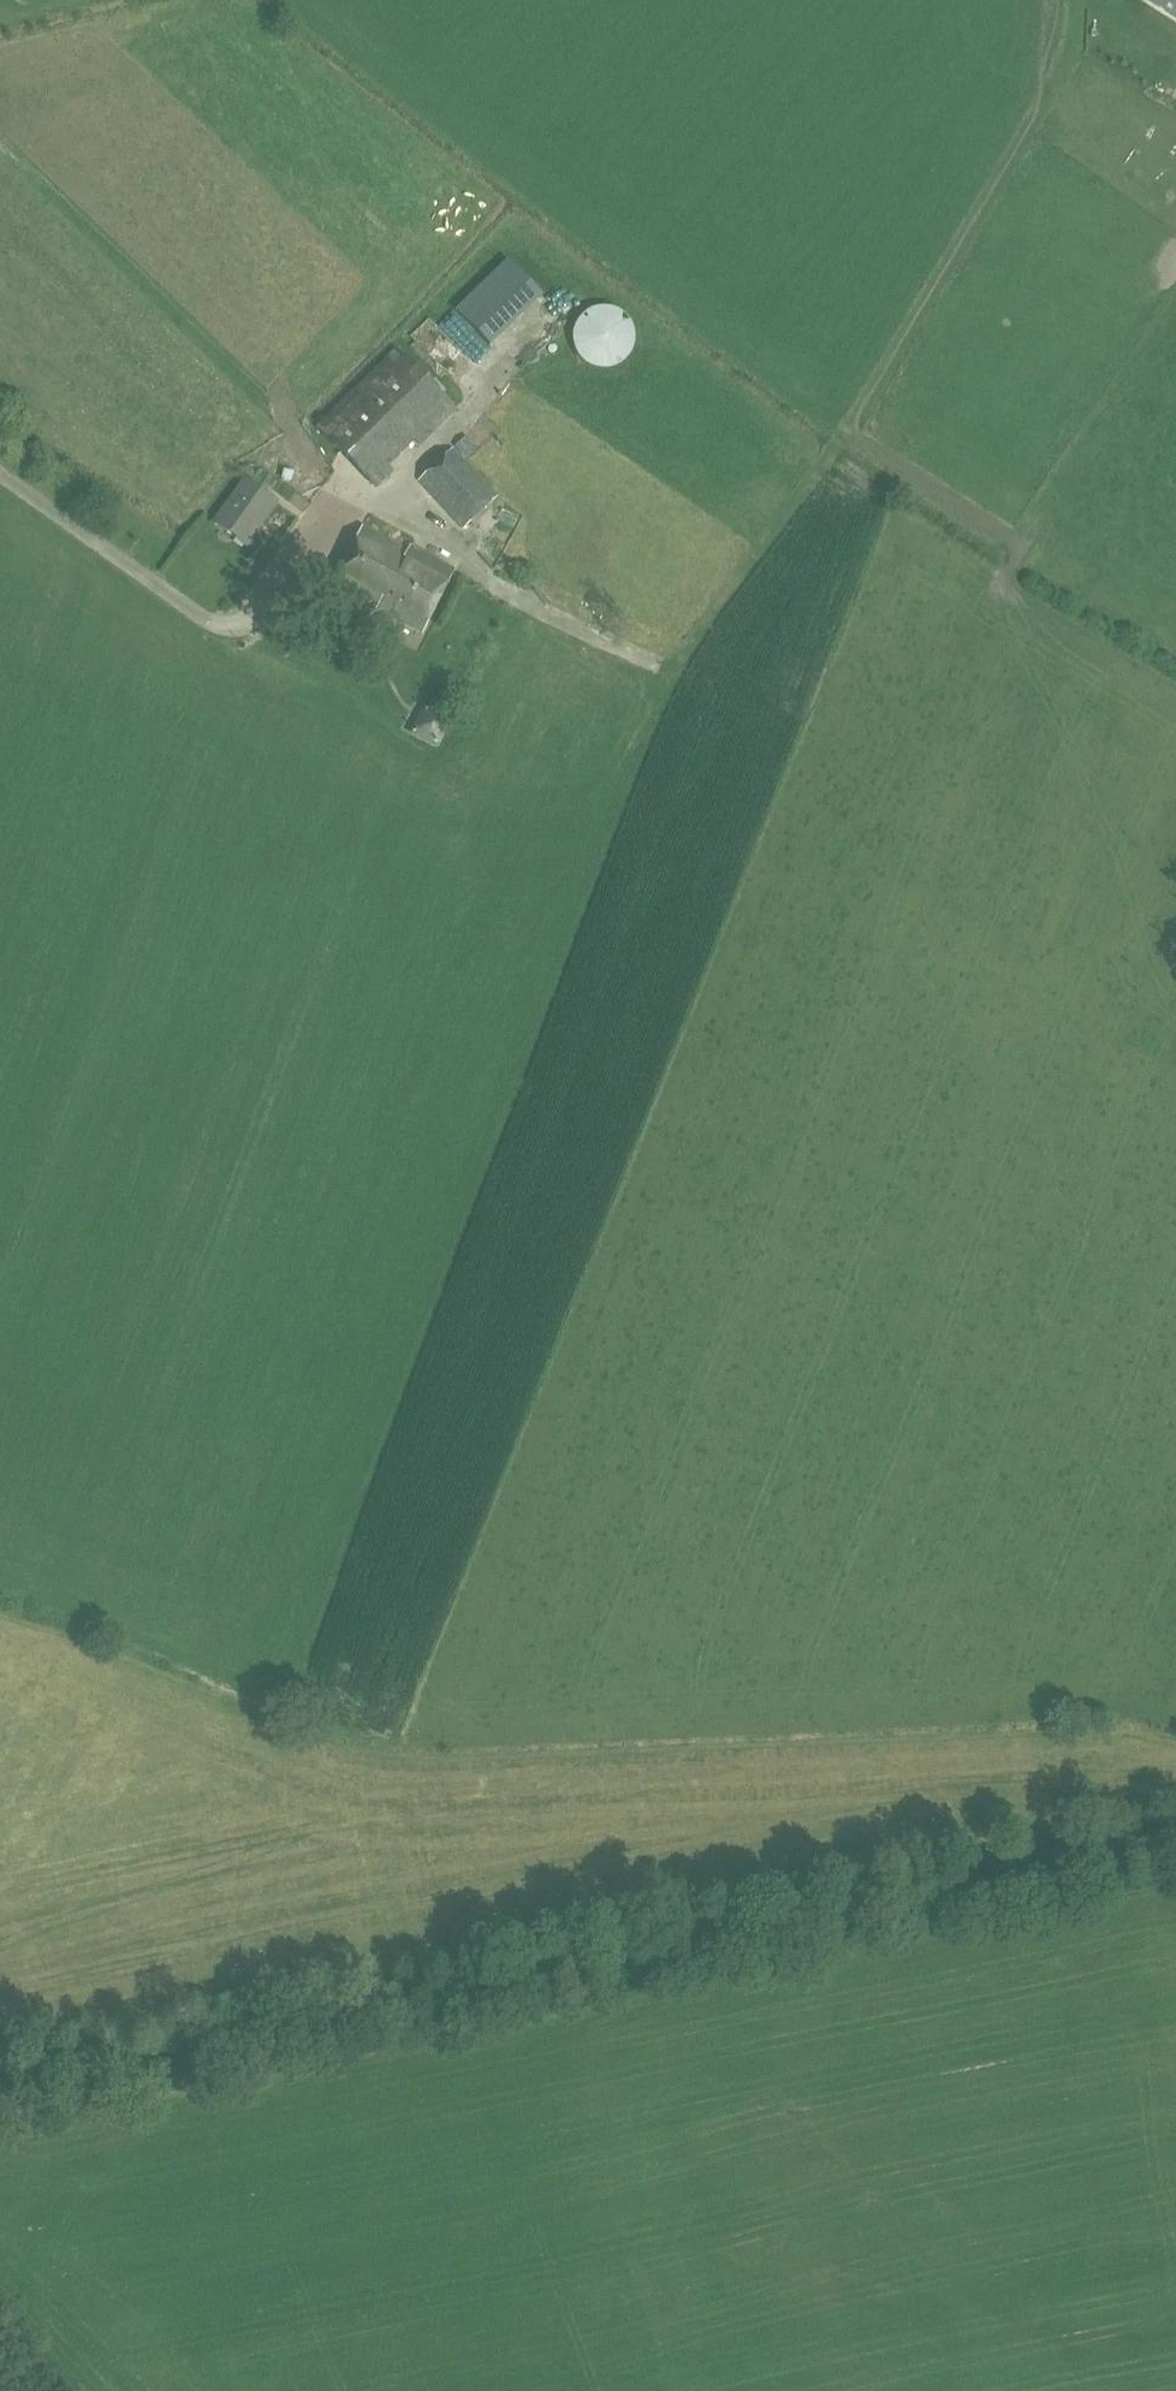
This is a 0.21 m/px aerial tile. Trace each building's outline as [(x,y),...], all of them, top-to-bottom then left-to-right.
[(1175,18),(1175,0),(1148,0),(1175,18)] [(575,349),(576,351),(577,354),(578,356),(580,358),(582,360),(584,362),(586,364),(588,365),(591,366),(593,367),(596,368),(598,369),(601,369),(604,369),(606,369),(612,368),(614,367),(617,366),(619,365),(621,364),(624,362),(626,360),(628,358),(629,356),(631,354),(632,352),(633,349),(634,347),(635,344),(635,341),(635,339),(635,336),(635,333),(634,331),(634,328),(633,326),(631,323),(630,321),(628,319),(627,317),(625,315),(623,313),(620,311),(615,309),(613,308),(610,307),(607,307),(602,307),(599,307),(596,308),(594,309),(591,310),(589,311),(586,312),(584,314),(582,316),(580,318),(579,320),(577,322),(576,325),(575,327),(574,330),(573,333),(573,335),(573,338),(573,341),(573,343),(574,346),(575,349)] [(360,471),(379,490),(395,473),(390,468),(415,443),(421,450),(457,412),(451,405),(397,350),(318,428),(360,471)] [(467,436),(455,447),(464,458),(477,446),(467,436)] [(419,478),(463,527),(497,496),(454,447),(419,478)] [(215,523),(246,546),(277,503),(245,480),(215,523)] [(333,586),(422,634),(454,571),(413,549),(413,547),(407,544),(404,549),(363,527),(333,586)]
